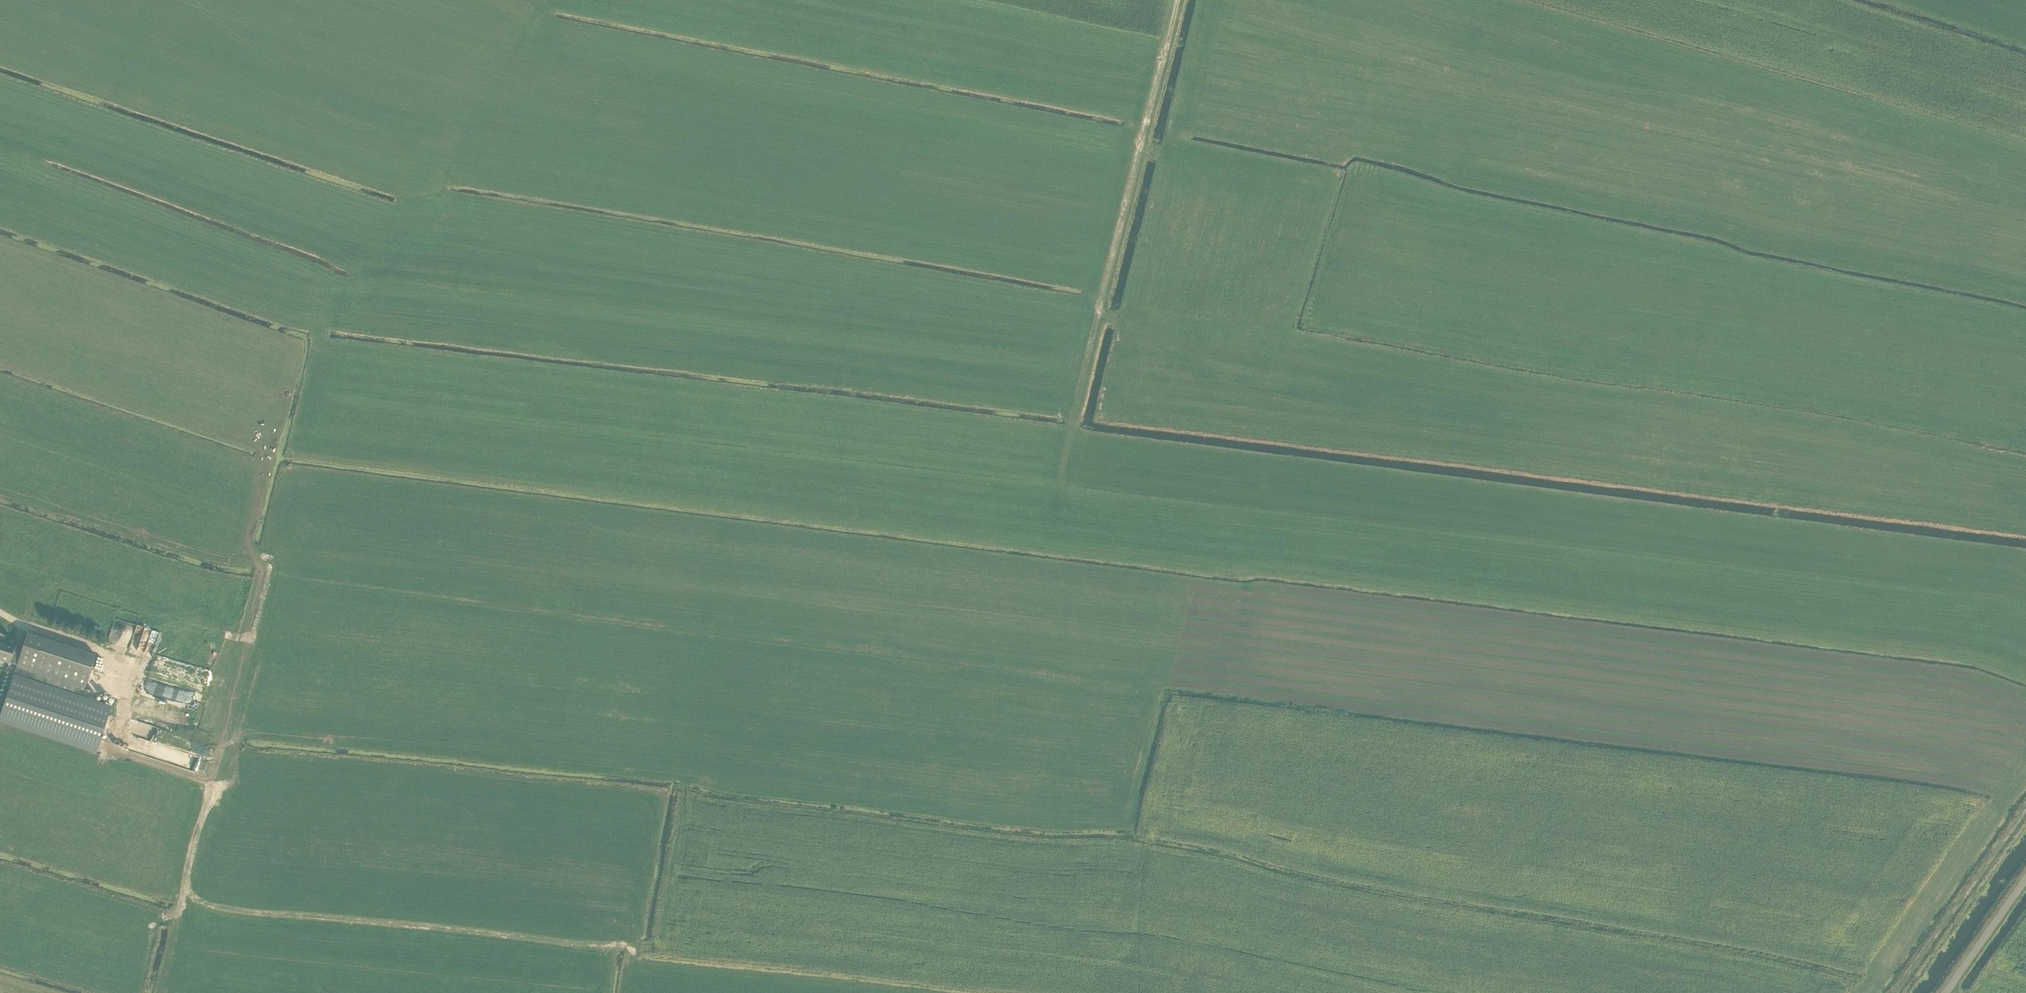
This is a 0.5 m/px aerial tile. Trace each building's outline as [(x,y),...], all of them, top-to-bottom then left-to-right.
[(52,601),(58,584),(47,580),(41,598),(52,601)] [(13,677),(0,718),(0,728),(94,758),(110,708),(59,692),(63,682),(81,688),(92,655),(46,640),(46,641),(27,635),(22,648),(14,646),(15,644),(6,641),(5,642),(0,641),(0,660),(9,663),(9,662),(17,664),(17,666),(22,668),(18,678),(13,677)] [(179,702),(197,708),(201,694),(183,689),(179,702)]
